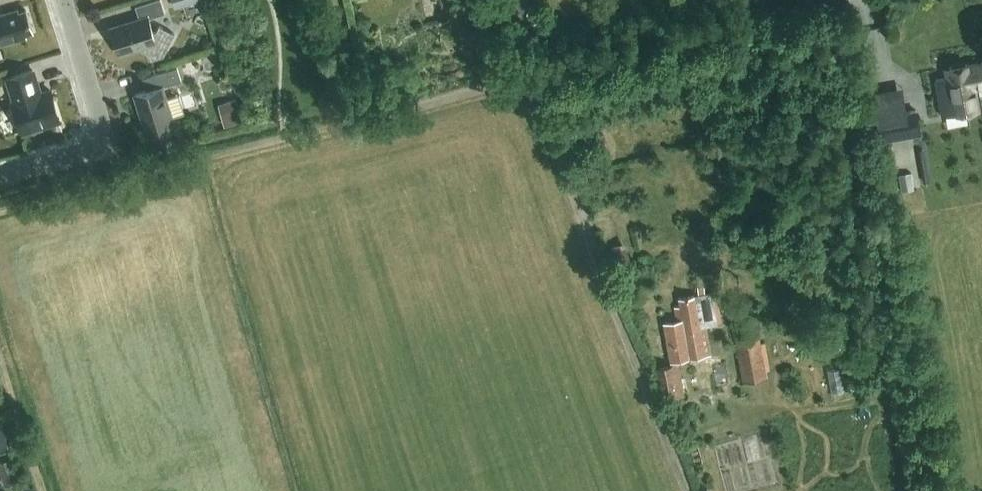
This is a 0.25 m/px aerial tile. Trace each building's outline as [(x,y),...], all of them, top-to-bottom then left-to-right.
[(149,53),(150,58),(163,54),(175,34),(160,24),(155,32),(152,30),(148,17),(165,12),(161,0),(151,0),(135,5),(139,18),(111,27),(119,53),(130,49),(132,44),(149,53)] [(25,35),(25,33),(32,30),(26,9),(18,11),(17,9),(0,14),(0,43),(25,35)] [(965,61),(951,63),(951,66),(949,66),(951,76),(935,79),(942,115),(981,108),(977,85),(981,84),(981,62),(967,64),(967,63),(965,63),(965,61)] [(160,86),(180,79),(177,66),(142,77),(146,90),(135,93),(149,135),(174,127),(160,86)] [(21,131),(60,119),(51,90),(40,93),(32,69),(7,77),(15,101),(12,102),(21,131)] [(236,98),(225,101),(230,118),(223,120),(225,125),(243,120),(236,98)] [(917,106),(875,114),(880,141),(922,134),(917,106)] [(632,290),(629,277),(618,280),(621,293),(632,290)] [(679,359),(684,358),(710,353),(705,325),(721,322),(716,292),(706,294),(704,286),(698,287),(700,295),(678,299),(680,306),(675,307),(677,320),(664,322),(670,360),(679,359)] [(732,317),(743,380),(767,376),(760,337),(765,336),(761,312),(732,317)] [(670,361),(672,361),(672,364),(656,367),(661,398),(685,395),(679,359),(670,360),(670,361)] [(0,419),(0,445),(8,443),(1,418),(0,419)] [(5,485),(17,481),(11,458),(0,461),(0,469),(5,485)]
